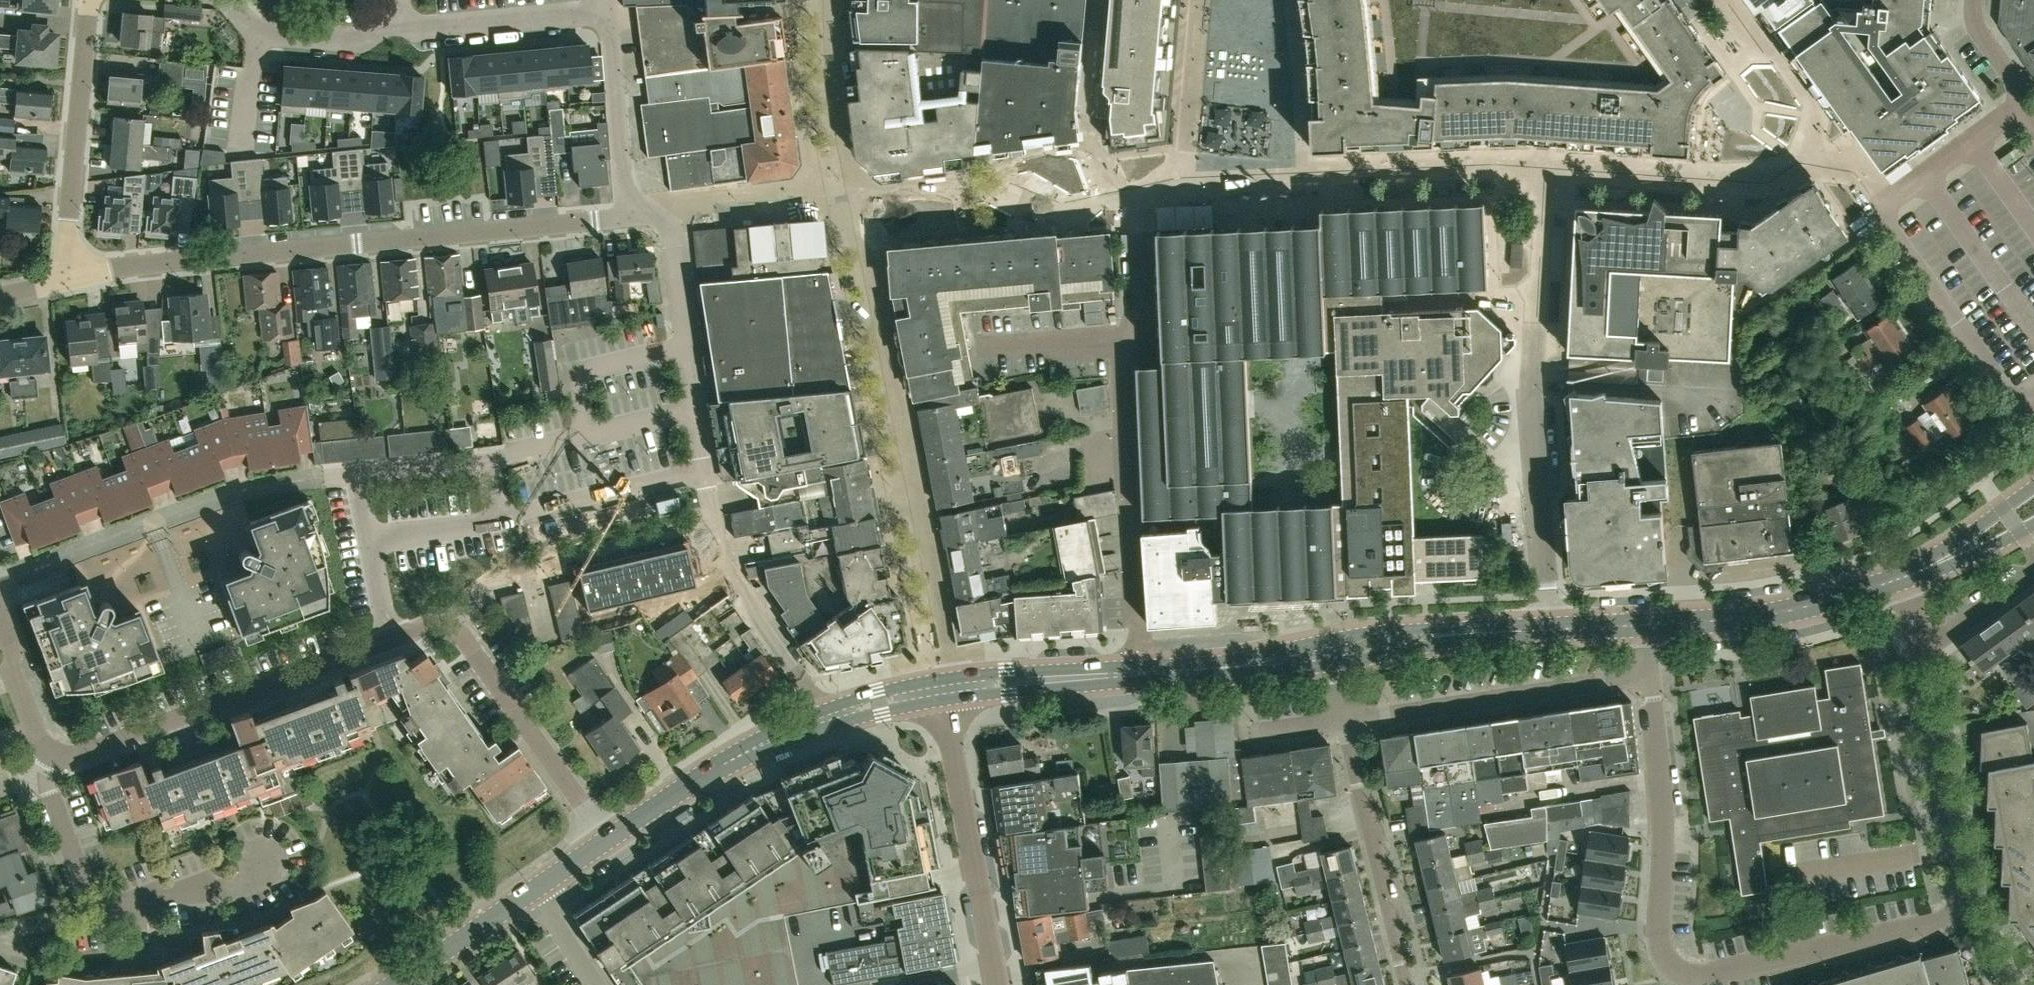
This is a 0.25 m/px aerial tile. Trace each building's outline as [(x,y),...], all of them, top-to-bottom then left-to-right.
[(55,11),(56,3),(60,1),(60,0),(0,0),(0,6),(55,11)] [(918,49),(984,51),(987,0),(851,0),(855,38),(856,38),(857,47),(918,49)] [(977,145),(1080,133),(1076,102),(1085,0),(987,0),(984,51),(977,145)] [(1110,116),(1111,116),(1115,116),(1115,121),(1110,125),(1113,147),(1168,139),(1179,0),(1106,0),(1099,83),(1096,82),(1095,102),(1098,102),(1097,114),(1106,115),(1106,116),(1110,116)] [(1314,150),(1415,146),(1482,143),(1518,142),(1690,155),(1691,141),(1692,123),(1696,105),(1706,89),(1715,81),(1727,73),(1716,57),(1715,58),(1673,0),(1296,0),(1306,60),(1313,113),(1314,115),(1312,115),(1314,150)] [(1771,31),(1813,0),(1749,0),(1771,31)] [(1929,9),(1931,9),(1932,0),(1818,0),(1774,32),(1834,115),(1845,131),(1852,125),(1886,172),(1984,102),(1931,28),(1928,31),(1922,22),(1923,10),(1929,10),(1929,9)] [(2033,18),(2033,0),(2006,0),(2004,16),(2033,18)] [(744,62),(781,57),(780,50),(784,49),(780,16),(733,22),(732,14),(739,13),(739,12),(735,12),(735,2),(689,4),(635,5),(635,6),(644,76),(744,62)] [(165,16),(165,18),(199,20),(200,7),(163,4),(163,16),(165,16)] [(123,13),(121,44),(157,46),(158,31),(163,32),(165,18),(165,16),(163,16),(123,13)] [(2004,16),(2004,22),(2033,68),(2033,18),(2004,16)] [(1279,20),(1235,19),(1234,52),(1278,53),(1279,20)] [(18,47),(17,60),(54,63),(56,33),(44,32),(44,26),(34,25),(33,32),(19,30),(19,35),(0,33),(0,46),(18,47)] [(563,47),(567,83),(568,83),(591,80),(587,44),(563,47)] [(541,49),(545,90),(569,87),(568,83),(567,83),(563,47),(541,49)] [(977,145),(984,51),(918,49),(857,47),(860,73),(848,75),(856,148),(882,168),(931,163),(930,156),(959,152),(959,147),(977,145)] [(518,51),(522,92),(523,92),(545,90),(541,49),(518,51)] [(522,92),(518,51),(495,53),(499,89),(498,89),(499,99),(524,96),(523,92),(522,92)] [(477,91),(498,89),(499,89),(495,53),(473,56),(476,91),(477,91)] [(476,91),(473,56),(449,58),(453,97),(453,98),(478,96),(477,91),(476,91)] [(767,103),(787,101),(781,57),(744,62),(644,76),(647,103),(707,95),(708,103),(709,103),(717,101),(717,100),(722,104),(749,100),(749,101),(767,98),(767,103)] [(182,87),(184,62),(159,60),(158,75),(109,72),(107,103),(140,105),(141,84),(182,87)] [(184,63),(183,83),(205,85),(207,65),(184,63)] [(284,66),(280,111),(305,113),(306,104),(305,104),(308,68),(284,66)] [(328,105),(331,70),(308,68),(305,104),(306,104),(326,105),(328,105)] [(351,107),(353,71),(331,70),(328,105),(326,105),(326,110),(351,112),(351,107)] [(373,109),(376,73),(353,71),(351,107),(372,109),(373,109)] [(376,73),(373,109),(372,109),(372,114),(394,115),(396,115),(399,75),(376,73)] [(419,117),(423,77),(399,75),(396,115),(394,115),(394,120),(405,121),(405,116),(419,117)] [(0,87),(0,101),(14,103),(13,116),(48,119),(51,91),(0,87)] [(604,93),(593,93),(593,101),(605,100),(605,93),(604,93)] [(767,103),(767,98),(749,101),(750,106),(718,110),(717,101),(709,103),(708,103),(707,95),(647,103),(639,104),(646,156),(664,154),(739,142),(755,140),(755,143),(792,137),(787,101),(767,103)] [(113,130),(112,141),(141,144),(143,117),(114,115),(114,119),(112,119),(111,130),(113,130)] [(13,132),(13,120),(0,119),(0,131),(13,132)] [(610,158),(607,121),(597,122),(599,142),(570,144),(573,169),(576,169),(578,185),(606,182),(604,159),(610,158)] [(550,126),(538,127),(539,135),(543,135),(550,134),(551,134),(550,126)] [(468,138),(480,137),(479,129),(468,130),(468,138)] [(396,145),(404,144),(403,132),(395,133),(396,145)] [(23,133),(0,133),(0,157),(9,158),(8,170),(43,173),(46,146),(23,144),(23,133)] [(550,134),(543,135),(546,168),(554,168),(552,154),(551,138),(550,134)] [(534,200),(532,176),(547,175),(546,168),(543,135),(526,136),(528,152),(504,154),(509,202),(534,200)] [(154,145),(168,146),(169,137),(155,136),(154,143),(154,145)] [(350,146),(362,144),(361,137),(349,138),(350,146)] [(739,142),(664,154),(669,190),(789,173),(796,163),(792,137),(755,143),(755,140),(739,142)] [(338,147),(350,146),(349,138),(337,139),(338,147)] [(168,155),(168,146),(154,145),(141,144),(112,141),(111,152),(109,152),(107,163),(110,163),(110,166),(139,168),(140,156),(153,157),(153,155),(168,155)] [(304,150),(316,149),(315,141),(303,142),(304,150)] [(292,151),(304,150),(303,142),(291,143),(292,151)] [(392,210),(387,162),(364,164),(362,148),(347,150),(351,190),(365,189),(367,212),(392,210)] [(351,190),(347,150),(332,151),(333,167),(310,169),(314,217),(339,215),(337,191),(351,190)] [(291,219),(286,176),(263,179),(261,158),(246,160),(250,200),(263,199),(266,222),(291,219)] [(250,200),(246,160),(230,161),(232,177),(208,179),(213,227),(238,224),(236,201),(250,200)] [(162,186),(159,170),(147,172),(150,188),(162,186)] [(139,214),(142,173),(123,175),(121,197),(104,196),(103,210),(99,210),(97,232),(115,234),(116,230),(125,231),(127,213),(139,214)] [(175,214),(190,215),(196,177),(172,175),(170,198),(152,196),(151,211),(147,211),(145,233),(163,235),(164,231),(173,232),(175,214)] [(1741,224),(1738,273),(1750,274),(1762,294),(1820,254),(1825,261),(1834,255),(1829,248),(1849,234),(1814,183),(1752,225),(1741,224)] [(402,197),(401,185),(394,185),(395,198),(402,197)] [(5,217),(4,228),(8,228),(7,235),(20,236),(21,229),(38,231),(40,205),(8,203),(9,198),(0,197),(0,217),(5,217)] [(1158,230),(1161,298),(1163,332),(1164,359),(1164,365),(1137,366),(1142,472),(1142,478),(1144,517),(1224,513),(1226,552),(1214,552),(1214,551),(1213,549),(1213,548),(1212,546),(1212,545),(1211,544),(1210,543),(1209,541),(1207,541),(1206,540),(1205,538),(1204,536),(1204,535),(1203,533),(1203,531),(1203,529),(1203,528),(1144,532),(1151,625),(1156,625),(1161,624),(1184,623),(1189,622),(1219,620),(1217,599),(1259,597),(1351,593),(1351,594),(1375,593),(1375,586),(1396,585),(1396,593),(1416,592),(1419,592),(1419,580),(1434,580),(1484,578),(1486,578),(1484,541),(1484,533),(1416,536),(1410,406),(1409,392),(1430,391),(1432,393),(1452,412),(1460,412),(1460,404),(1459,404),(1471,391),(1472,392),(1477,387),(1477,386),(1477,383),(1491,368),(1502,357),(1502,351),(1509,350),(1517,341),(1517,336),(1514,334),(1501,335),(1501,330),(1483,313),(1478,308),(1431,311),(1392,312),(1392,310),(1381,310),(1380,291),(1488,286),(1486,230),(1485,203),(1322,209),(1322,223),(1290,225),(1158,230)] [(1721,222),(1722,222),(1722,216),(1577,206),(1568,351),(1727,359),(1731,277),(1734,277),(1734,274),(1718,273),(1721,222)] [(737,278),(820,271),(820,270),(819,263),(822,262),(820,252),(821,252),(819,229),(818,229),(818,219),(805,221),(805,220),(693,231),(697,264),(699,282),(737,278)] [(1738,273),(1741,224),(1722,223),(1722,222),(1721,222),(1718,273),(1734,274),(1734,273),(1738,273)] [(916,396),(976,384),(969,347),(976,345),(970,315),(962,316),(961,310),(1115,297),(1109,232),(1056,237),(1056,233),(896,247),(900,296),(902,300),(898,300),(916,396)] [(616,300),(628,299),(626,279),(652,276),(650,253),(615,256),(617,279),(614,279),(616,300)] [(425,257),(429,305),(433,305),(433,313),(461,310),(460,297),(461,297),(457,254),(425,257)] [(604,300),(603,292),(605,292),(599,257),(566,263),(569,284),(561,286),(554,287),(554,295),(545,295),(550,329),(566,327),(572,326),(579,325),(578,325),(594,322),(613,320),(609,300),(604,300)] [(385,301),(417,298),(413,259),(381,263),(385,301)] [(354,316),(374,314),(370,263),(336,267),(343,339),(356,338),(354,316)] [(508,266),(514,306),(517,323),(530,321),(530,320),(531,320),(531,316),(540,315),(532,263),(508,266)] [(1824,313),(1869,282),(1855,263),(1831,280),(1841,295),(1838,298),(1832,290),(1820,298),(1825,306),(1821,309),(1824,313)] [(501,308),(514,306),(508,266),(483,270),(492,323),(503,321),(501,308)] [(326,267),(294,270),(298,321),(307,321),(308,336),(313,336),(314,349),(340,347),(338,316),(329,317),(328,306),(329,306),(326,267)] [(820,271),(737,278),(699,282),(710,356),(705,356),(708,372),(712,372),(716,400),(740,398),(848,388),(843,361),(838,336),(839,336),(832,297),(830,297),(825,272),(826,272),(825,270),(820,270),(820,271)] [(289,304),(280,304),(277,273),(244,275),(247,310),(259,309),(262,339),(291,336),(289,304)] [(1869,282),(1824,313),(1828,318),(1832,315),(1836,322),(1848,314),(1842,305),(1846,302),(1857,319),(1882,302),(1869,282)] [(464,330),(484,328),(480,295),(461,297),(460,297),(461,310),(464,330)] [(205,316),(203,296),(170,299),(175,340),(192,338),(194,346),(199,346),(201,370),(206,370),(208,393),(224,390),(220,344),(217,315),(205,316)] [(1103,298),(1085,300),(1087,324),(1105,322),(1103,298)] [(143,322),(141,302),(115,305),(119,344),(120,353),(123,356),(134,355),(136,351),(146,350),(147,355),(158,354),(160,320),(143,322)] [(1070,312),(1071,333),(1085,332),(1084,311),(1070,312)] [(1843,377),(1860,366),(1858,362),(1902,330),(1898,324),(1901,322),(1896,315),(1893,317),(1890,313),(1864,331),(1869,338),(1849,351),(1853,356),(1837,368),(1843,377)] [(110,380),(104,314),(90,316),(90,319),(65,321),(70,364),(91,362),(93,382),(110,380)] [(424,357),(438,355),(433,323),(409,326),(411,339),(412,339),(413,343),(411,344),(413,359),(414,359),(415,363),(425,362),(424,357)] [(393,364),(389,325),(370,327),(375,369),(376,380),(400,378),(397,364),(393,364)] [(1902,330),(1858,362),(1860,366),(1843,377),(1834,384),(1841,393),(1846,390),(1855,403),(1873,390),(1862,374),(1863,370),(1872,364),(1873,366),(1883,358),(1890,367),(1915,348),(1914,346),(1916,345),(1911,337),(1909,339),(1902,330)] [(18,339),(24,397),(37,396),(35,378),(27,379),(26,372),(48,369),(44,336),(18,339)] [(24,397),(18,339),(0,341),(0,374),(16,373),(17,380),(9,381),(11,399),(24,397)] [(540,391),(558,388),(551,339),(533,341),(540,391)] [(2015,351),(2025,371),(2033,367),(2033,350),(2030,343),(2015,351)] [(157,389),(157,377),(144,378),(145,391),(157,389)] [(931,460),(989,448),(988,440),(1041,430),(1033,386),(980,397),(977,384),(976,384),(916,396),(918,408),(921,408),(931,460)] [(1103,384),(1090,387),(1094,410),(1108,407),(1103,384)] [(1094,410),(1090,387),(1076,389),(1081,413),(1094,410)] [(836,416),(854,412),(849,389),(848,388),(740,398),(716,400),(705,401),(712,437),(835,413),(836,416)] [(1915,438),(1959,406),(1946,388),(1924,404),(1929,411),(1907,427),(1915,438)] [(1572,545),(1573,566),(1573,567),(1573,568),(1574,569),(1574,570),(1574,571),(1575,572),(1575,573),(1576,574),(1577,574),(1577,575),(1578,576),(1579,577),(1580,577),(1581,578),(1582,578),(1584,579),(1585,579),(1586,579),(1587,579),(1588,579),(1603,578),(1604,580),(1608,580),(1632,578),(1636,578),(1636,576),(1651,574),(1667,573),(1667,566),(1662,501),(1669,500),(1662,401),(1571,393),(1571,394),(1571,396),(1572,415),(1574,437),(1575,457),(1575,459),(1577,479),(1578,498),(1570,499),(1570,500),(1568,500),(1569,512),(1567,512),(1567,520),(1569,540),(1569,545),(1572,545)] [(267,427),(274,464),(299,460),(298,453),(313,451),(311,441),(306,406),(280,410),(282,424),(269,426),(267,427)] [(1959,406),(1915,438),(1922,447),(1944,432),(1949,439),(1971,423),(1959,406)] [(274,464),(267,427),(269,426),(267,412),(223,420),(222,420),(234,463),(247,461),(248,468),(274,464)] [(736,480),(857,455),(856,454),(863,453),(857,418),(854,419),(854,416),(855,416),(854,412),(836,416),(835,413),(712,437),(716,461),(731,458),(734,479),(735,478),(736,479),(736,480)] [(124,419),(132,447),(149,443),(141,414),(124,419)] [(184,443),(200,484),(224,475),(221,468),(234,463),(222,420),(181,435),(184,443)] [(28,430),(30,451),(66,444),(62,423),(28,430)] [(452,448),(471,447),(468,427),(450,429),(452,448)] [(439,429),(441,451),(452,450),(450,428),(439,429)] [(431,452),(441,451),(439,429),(429,430),(431,452)] [(30,451),(28,430),(0,436),(0,457),(25,453),(30,451)] [(420,453),(431,452),(429,430),(418,431),(420,453)] [(410,454),(420,453),(418,431),(408,432),(410,454)] [(399,455),(410,454),(408,432),(397,433),(399,455)] [(388,456),(399,455),(397,433),(387,434),(388,456)] [(372,436),(374,457),(385,456),(382,435),(372,436)] [(363,458),(374,457),(372,436),(361,437),(363,458)] [(363,458),(361,437),(358,437),(351,438),(353,459),(363,458)] [(342,460),(353,459),(351,438),(344,438),(340,439),(342,460)] [(330,440),(332,461),(342,460),(340,439),(330,440)] [(989,448),(931,460),(940,506),(1026,489),(1019,457),(1041,453),(1038,439),(989,448)] [(1707,566),(1712,565),(1717,559),(1794,550),(1782,439),(1692,449),(1701,523),(1689,524),(1692,555),(1707,566)] [(161,490),(172,486),(175,493),(200,484),(184,443),(171,447),(168,440),(145,448),(161,490)] [(320,441),(321,459),(322,462),(332,461),(330,440),(320,441)] [(321,459),(320,441),(311,441),(313,451),(314,460),(321,459)] [(161,490),(145,448),(121,457),(126,470),(114,475),(128,510),(151,501),(149,495),(161,490)] [(857,455),(736,480),(736,479),(735,479),(736,484),(749,492),(750,491),(756,495),(759,508),(866,486),(871,481),(870,475),(866,474),(865,470),(869,467),(867,461),(861,459),(859,459),(857,455)] [(128,510),(114,475),(101,480),(96,466),(73,475),(89,517),(100,513),(102,520),(128,510)] [(89,517),(73,475),(49,484),(54,497),(42,501),(55,537),(79,528),(77,521),(89,517)] [(1839,537),(1859,529),(1856,522),(1878,508),(1866,490),(1869,488),(1864,476),(1843,489),(1847,498),(1827,506),(1839,537)] [(808,529),(872,515),(866,486),(759,508),(729,514),(733,535),(766,529),(767,531),(807,523),(808,529)] [(1100,572),(1107,571),(1100,536),(1096,516),(1120,511),(1116,488),(1075,496),(1079,519),(1008,534),(1004,512),(1013,511),(1026,509),(1024,498),(1012,501),(1011,500),(942,513),(948,545),(950,545),(960,599),(1002,591),(1100,572)] [(29,506),(24,493),(0,502),(0,503),(9,527),(21,522),(30,546),(55,537),(42,501),(29,506)] [(200,654),(243,638),(245,643),(332,611),(333,589),(331,573),(328,551),(323,535),(309,493),(249,516),(243,501),(73,564),(73,565),(17,586),(26,609),(19,611),(47,686),(55,683),(58,689),(58,696),(78,695),(90,694),(105,692),(125,687),(136,683),(169,671),(167,666),(200,654)] [(808,558),(878,545),(878,544),(872,515),(808,529),(807,523),(767,531),(772,557),(762,558),(762,559),(806,550),(808,558)] [(694,584),(685,544),(577,570),(586,609),(694,584)] [(773,593),(883,573),(878,545),(808,558),(806,550),(762,559),(767,584),(773,593)] [(748,578),(761,576),(759,566),(746,569),(748,578)] [(1101,573),(1100,572),(1002,591),(1003,601),(1014,599),(1016,635),(1105,628),(1101,573)] [(883,573),(773,593),(775,595),(770,599),(787,623),(785,624),(815,669),(868,659),(868,655),(899,649),(898,643),(905,642),(901,621),(904,621),(900,601),(896,601),(895,592),(887,593),(883,573)] [(551,597),(572,592),(570,581),(548,586),(551,597)] [(985,637),(1016,635),(1014,599),(1003,601),(1002,591),(960,599),(958,599),(961,614),(953,616),(957,638),(965,643),(985,639),(985,637)] [(502,609),(526,603),(524,592),(499,598),(502,609)] [(553,608),(575,603),(572,592),(551,597),(553,608)] [(2018,604),(2033,626),(2033,592),(2018,604)] [(505,621),(529,614),(526,603),(502,609),(505,621)] [(556,618),(578,613),(575,603),(553,608),(556,618)] [(2033,634),(2033,626),(2018,604),(1989,625),(2012,657),(2021,650),(2018,646),(2033,634)] [(558,629),(580,623),(578,613),(556,618),(558,629)] [(507,631),(531,624),(529,614),(505,621),(507,631)] [(561,640),(583,635),(580,623),(558,629),(561,640)] [(510,641),(534,635),(531,624),(507,631),(510,641)] [(2027,678),(2012,657),(1989,625),(1959,647),(1979,674),(1999,659),(2002,664),(2000,665),(2016,687),(2027,678)] [(734,702),(761,683),(764,686),(774,679),(772,676),(775,674),(761,654),(764,652),(748,629),(740,635),(749,647),(746,649),(753,660),(720,682),(734,702)] [(669,638),(696,678),(707,669),(679,631),(669,638)] [(534,635),(510,641),(512,652),(537,646),(534,635)] [(696,678),(669,638),(662,643),(664,645),(665,644),(674,656),(652,672),(661,685),(641,699),(664,732),(698,709),(683,687),(696,678)] [(354,673),(374,728),(376,727),(384,725),(399,719),(452,794),(467,783),(494,822),(545,787),(516,746),(492,764),(438,686),(444,681),(424,654),(409,665),(403,655),(354,673)] [(611,768),(638,750),(618,720),(631,711),(595,658),(569,676),(582,694),(572,701),(580,712),(589,705),(590,706),(595,703),(606,721),(587,734),(611,768)] [(1884,813),(1860,662),(1824,668),(1828,694),(1817,696),(1815,683),(1749,693),(1751,705),(1745,706),(1693,715),(1710,819),(1729,816),(1732,834),(1741,893),(1768,889),(1759,833),(1884,813)] [(301,792),(290,761),(370,732),(369,730),(374,728),(354,673),(348,675),(354,690),(283,716),(278,703),(269,706),(270,710),(255,716),(256,718),(250,720),(248,712),(230,719),(241,751),(148,785),(140,761),(93,779),(111,827),(157,810),(161,823),(163,828),(257,793),(262,806),(270,804),(301,792)] [(340,690),(350,686),(345,673),(336,676),(340,690)] [(2027,679),(2013,689),(2027,707),(2033,701),(2033,689),(2027,679)] [(1596,705),(1607,777),(1642,772),(1632,701),(1623,702),(1623,701),(1596,705)] [(1607,777),(1596,705),(1571,709),(1580,764),(1579,764),(1582,780),(1607,777)] [(1579,764),(1580,764),(1571,709),(1545,712),(1554,768),(1579,764)] [(1545,769),(1554,768),(1545,712),(1519,716),(1527,772),(1545,769)] [(1530,789),(1527,772),(1519,716),(1494,720),(1505,793),(1530,789)] [(1199,758),(1156,762),(1157,774),(1162,774),(1166,811),(1248,804),(1246,787),(1248,786),(1244,760),(1241,760),(1240,749),(1234,749),(1231,718),(1196,721),(1199,758)] [(1504,793),(1505,793),(1494,720),(1469,724),(1480,804),(1505,800),(1504,793)] [(2033,761),(2027,722),(1982,731),(1981,769),(1990,769),(1988,806),(1996,806),(1996,814),(1995,844),(2003,844),(2002,882),(2010,882),(2009,914),(2009,919),(2018,920),(2018,921),(2019,921),(2033,942),(2033,761)] [(1128,765),(1141,764),(1142,775),(1156,774),(1153,724),(1125,726),(1128,765)] [(1481,811),(1480,804),(1469,724),(1417,731),(1424,782),(1427,803),(1431,829),(1458,825),(1481,822),(1480,811),(1481,811)] [(1391,786),(1424,782),(1417,731),(1384,736),(1391,786)] [(485,746),(491,754),(499,749),(493,741),(485,746)] [(1025,760),(1022,744),(989,749),(993,773),(1025,768),(1026,774),(1042,771),(1040,758),(1025,760)] [(1292,750),(1299,798),(1302,819),(1300,819),(1304,842),(1328,837),(1323,815),(1313,817),(1311,796),(1338,792),(1332,745),(1292,750)] [(1299,798),(1292,750),(1243,756),(1244,760),(1251,805),(1234,807),(1236,822),(1238,822),(1241,832),(1258,830),(1256,820),(1258,820),(1256,804),(1299,798)] [(153,778),(162,775),(158,766),(162,757),(151,752),(147,762),(153,778)] [(615,886),(587,904),(572,914),(579,925),(595,948),(594,949),(607,968),(623,957),(641,984),(799,984),(785,915),(847,902),(852,926),(876,921),(872,897),(933,885),(930,867),(937,865),(925,803),(918,805),(915,792),(914,792),(914,793),(905,788),(908,782),(912,776),(868,752),(865,758),(862,764),(853,759),(852,758),(840,762),(837,755),(779,778),(782,785),(754,796),(753,794),(723,814),(707,825),(708,826),(693,836),(692,834),(647,865),(648,866),(633,876),(633,875),(615,886)] [(1086,822),(1078,773),(993,786),(1001,831),(1086,822)] [(1122,799),(1134,796),(1129,776),(1118,778),(1122,799)] [(301,792),(270,804),(275,817),(276,819),(309,807),(313,805),(312,802),(308,790),(301,792)] [(1604,802),(1629,802),(1629,791),(1602,795),(1604,802)] [(1605,814),(1604,802),(1602,795),(1600,795),(1600,797),(1593,798),(1596,823),(1602,822),(1607,823),(1605,814)] [(1586,826),(1596,823),(1593,798),(1582,800),(1586,826)] [(1575,828),(1586,826),(1582,800),(1572,802),(1575,828)] [(1560,831),(1575,828),(1572,802),(1560,804),(1561,811),(1557,832),(1560,831)] [(1605,814),(1630,814),(1629,802),(1604,802),(1605,814)] [(1411,831),(1431,829),(1427,803),(1408,806),(1411,831)] [(1561,811),(1560,804),(1560,803),(1533,807),(1534,815),(1548,813),(1561,811)] [(1197,811),(1199,825),(1224,821),(1222,808),(1197,811)] [(1559,841),(1560,831),(1557,832),(1561,811),(1548,813),(1548,840),(1547,840),(1547,854),(1557,853),(1558,848),(1558,841),(1559,841)] [(1496,848),(1547,840),(1548,840),(1548,813),(1534,815),(1484,823),(1491,848),(1496,848)] [(17,853),(26,850),(13,814),(0,818),(0,858),(17,851),(17,853)] [(1630,828),(1630,814),(1605,814),(1607,823),(1630,828)] [(1086,822),(1001,831),(1009,874),(1016,873),(1017,882),(1014,883),(1018,914),(1090,906),(1088,890),(1109,888),(1101,821),(1086,822)] [(1225,835),(1224,821),(1199,825),(1200,838),(1225,835)] [(1586,858),(1626,864),(1631,837),(1590,831),(1586,858)] [(1423,864),(1451,857),(1446,833),(1417,839),(1423,864)] [(1202,851),(1227,848),(1225,835),(1200,838),(1202,851)] [(1467,853),(1484,849),(1481,839),(1465,843),(1467,853)] [(1566,855),(1568,840),(1559,839),(1557,854),(1566,855)] [(1295,885),(1314,881),(1330,877),(1359,869),(1354,845),(1323,852),(1327,865),(1297,873),(1294,862),(1279,866),(1284,887),(1295,885)] [(1237,886),(1275,881),(1270,846),(1250,849),(1232,851),(1237,886)] [(1228,862),(1227,848),(1202,851),(1204,865),(1228,862)] [(1454,868),(1486,860),(1484,849),(1467,853),(1468,854),(1451,857),(1423,864),(1428,888),(1457,881),(1454,868)] [(17,853),(17,851),(0,858),(0,887),(7,884),(11,896),(5,898),(6,901),(0,903),(0,918),(46,901),(35,872),(26,875),(17,853)] [(1557,854),(1555,869),(1564,870),(1566,855),(1557,854)] [(1582,886),(1622,892),(1626,864),(1586,858),(1582,886)] [(1230,875),(1228,862),(1204,865),(1206,878),(1230,875)] [(1335,900),(1365,893),(1359,869),(1330,877),(1335,900)] [(1232,889),(1230,875),(1206,878),(1207,892),(1232,889)] [(1316,889),(1314,881),(1295,885),(1297,896),(1316,892),(1316,889)] [(1434,911),(1496,897),(1493,886),(1460,893),(1457,881),(1428,888),(1434,911)] [(1553,881),(1551,896),(1559,897),(1562,882),(1553,881)] [(1622,892),(1582,886),(1578,913),(1618,919),(1622,892)] [(256,981),(286,970),(290,974),(308,961),(333,952),(332,945),(352,931),(324,892),(314,899),(288,909),(291,915),(274,927),(272,924),(235,938),(231,930),(201,932),(201,936),(189,938),(191,953),(155,966),(156,970),(136,972),(133,966),(106,976),(84,978),(57,973),(56,980),(45,981),(46,984),(258,984),(256,981)] [(942,893),(879,905),(883,923),(884,929),(896,926),(897,934),(884,937),(885,942),(826,953),(832,984),(837,984),(891,975),(891,974),(955,963),(942,893)] [(1371,917),(1365,893),(1335,900),(1339,913),(1303,922),(1306,932),(1323,929),(1341,924),(1371,917)] [(1459,931),(1469,929),(1466,916),(1483,912),(1483,911),(1498,907),(1496,897),(1434,911),(1440,936),(1459,931)] [(1042,931),(1043,935),(1056,933),(1056,931),(1069,928),(1069,925),(1076,924),(1077,927),(1107,921),(1120,918),(1117,901),(1102,903),(1103,910),(1052,919),(1051,913),(1021,918),(1024,934),(1042,931)] [(1347,948),(1376,940),(1371,917),(1341,924),(1347,948)] [(1108,929),(1107,921),(1077,927),(1076,924),(1069,925),(1069,928),(1056,931),(1056,933),(1043,935),(1042,931),(1024,934),(1029,962),(1059,957),(1057,943),(1091,936),(1090,932),(1108,929)] [(1481,926),(1469,929),(1459,931),(1440,936),(1445,960),(1488,950),(1485,937),(1488,936),(1489,934),(1503,931),(1501,921),(1481,926)] [(1323,929),(1306,932),(1309,944),(1326,940),(1323,929)] [(1110,957),(1149,951),(1146,934),(1108,940),(1110,957)] [(1570,970),(1610,963),(1606,937),(1565,944),(1570,970)] [(1353,972),(1382,964),(1376,940),(1347,948),(1352,971),(1353,972)] [(1264,958),(1287,956),(1285,942),(1261,945),(1264,958)] [(1969,959),(1962,956),(1960,948),(1916,961),(1914,954),(1906,957),(1899,953),(1896,960),(1875,966),(1869,962),(1865,969),(1851,973),(1844,969),(1840,976),(1820,982),(1813,978),(1810,984),(1809,984),(1970,984),(1965,966),(1969,959)] [(512,984),(526,984),(535,978),(518,951),(499,964),(512,984)] [(1290,969),(1288,960),(1287,956),(1264,958),(1266,971),(1290,969)] [(1036,984),(1219,984),(1213,960),(1113,972),(1112,970),(1100,973),(1101,978),(1094,980),(1091,963),(1037,969),(1039,980),(1036,984)] [(1540,966),(1541,976),(1549,974),(1554,973),(1552,963),(1540,966)] [(1610,963),(1570,970),(1572,984),(1614,984),(1610,963)] [(499,964),(478,978),(482,984),(512,984),(499,964)] [(1318,980),(1317,981),(1317,980),(1303,984),(1352,984),(1356,984),(1387,984),(1382,964),(1353,972),(1335,976),(1318,980)] [(1318,980),(1335,976),(1332,965),(1315,969),(1318,980)] [(17,972),(0,966),(0,984),(12,984),(17,972)] [(1482,967),(1449,975),(1451,984),(1486,984),(1482,967)] [(1268,984),(1292,982),(1290,969),(1266,971),(1268,984)] [(1518,983),(1516,972),(1499,976),(1502,984),(1510,984),(1518,983)] [(1543,984),(1551,984),(1549,974),(1541,976),(1543,984)]
